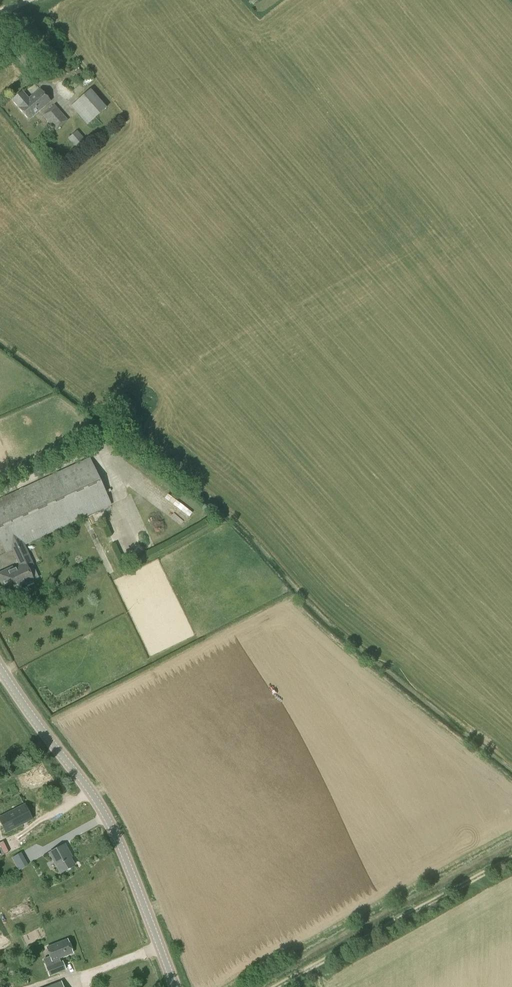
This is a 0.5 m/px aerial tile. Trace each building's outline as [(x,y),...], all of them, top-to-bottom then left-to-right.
[(87,78),(97,74),(94,69),(85,74),(87,78)] [(29,120),(51,101),(40,89),(29,99),(22,92),(12,101),(29,120)] [(87,125),(106,108),(90,89),(71,106),(87,125)] [(67,120),(55,105),(42,116),(55,131),(67,120)] [(68,138),(75,147),(85,139),(77,130),(68,138)] [(27,567),(32,564),(23,544),(111,505),(89,458),(0,499),(0,539),(6,552),(12,549),(20,565),(8,570),(7,569),(0,572),(0,579),(3,586),(10,583),(13,588),(25,583),(26,585),(33,581),(27,567)] [(0,820),(7,833),(33,820),(25,806),(0,820)] [(61,872),(73,865),(67,854),(69,853),(64,845),(50,852),(61,872)] [(16,864),(19,870),(28,865),(24,859),(16,864)] [(72,953),(67,940),(46,948),(50,957),(43,960),(49,976),(66,969),(61,957),(72,953)]
